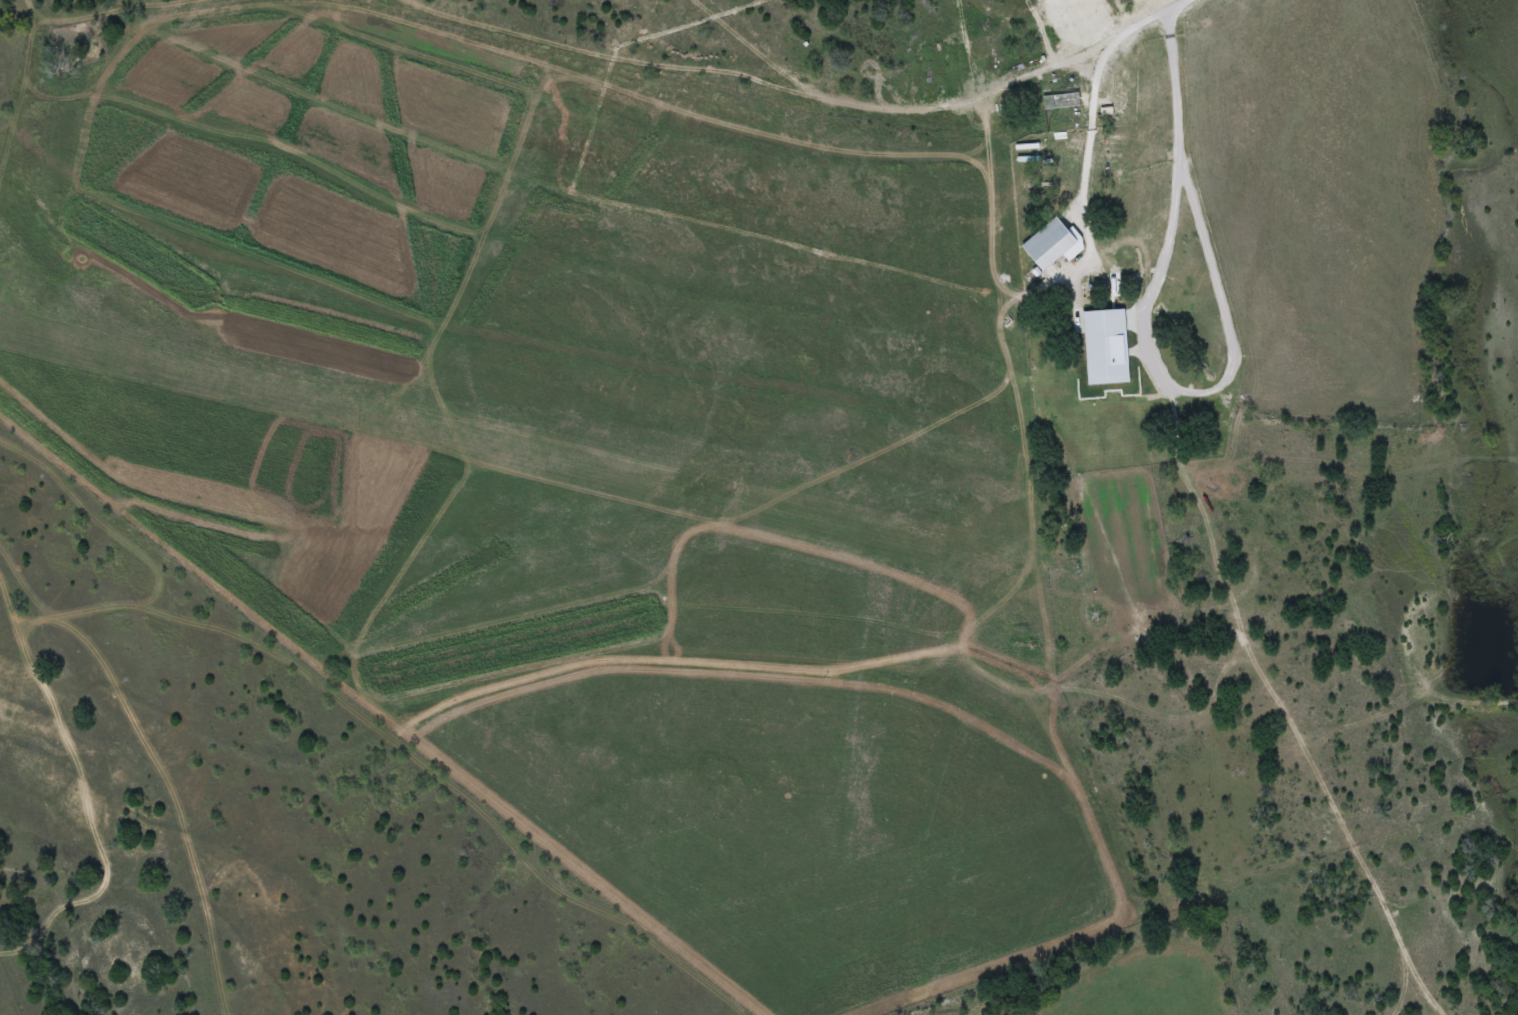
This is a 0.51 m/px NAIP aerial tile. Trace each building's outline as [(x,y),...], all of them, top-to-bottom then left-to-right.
[(1076,92),(1040,96),(1042,110),(1077,107),(1076,92)] [(1018,243),(1035,270),(1074,246),(1057,219),(1018,243)]
